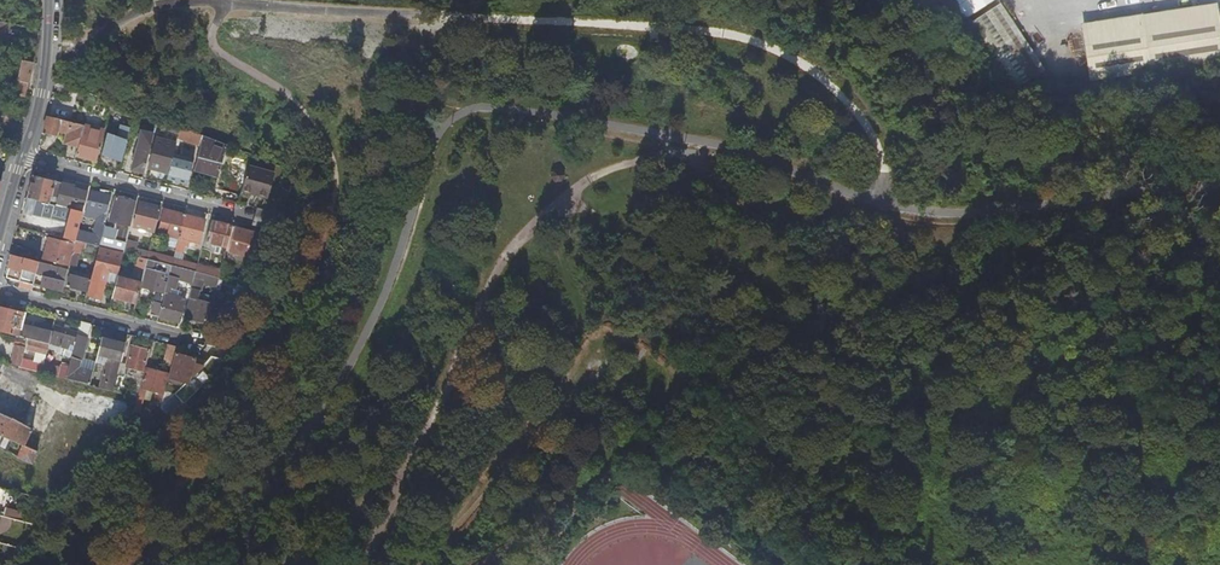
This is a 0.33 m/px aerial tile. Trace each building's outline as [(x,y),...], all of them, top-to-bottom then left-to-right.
[(993,0),(945,0),(960,22),(993,0)] [(962,27),(1006,94),(1054,87),(999,3),(962,27)] [(1141,14),(1143,25),(1218,14),(1216,3),(1141,14)] [(1082,34),(1143,25),(1141,14),(1080,23),(1082,34)] [(1149,71),(1219,61),(1219,29),(1218,14),(1143,25),(1149,71)] [(1143,25),(1082,34),(1089,80),(1149,71),(1143,25)] [(21,60),(10,113),(16,115),(19,97),(20,97),(20,96),(22,86),(26,87),(28,87),(33,63),(21,60)] [(110,109),(132,118),(135,110),(112,102),(110,109)] [(63,144),(78,147),(83,125),(46,116),(42,133),(55,136),(57,131),(66,133),(63,144)] [(163,128),(165,122),(157,118),(155,125),(163,128)] [(118,160),(124,140),(126,141),(131,123),(121,120),(118,134),(114,133),(113,136),(107,135),(101,155),(118,160)] [(173,138),(177,139),(180,127),(169,123),(168,130),(175,132),(173,137),(173,138)] [(75,155),(96,161),(104,130),(83,125),(78,147),(75,155)] [(180,139),(200,144),(203,136),(180,127),(177,139),(176,144),(171,162),(168,174),(167,178),(187,183),(193,159),(182,156),(179,155),(176,154),(180,139)] [(153,134),(142,131),(135,154),(134,161),(132,169),(143,172),(146,161),(149,152),(149,151),(153,134)] [(218,176),(226,144),(203,136),(200,144),(197,158),(194,168),(197,169),(197,170),(218,176)] [(171,162),(176,144),(155,137),(151,151),(149,151),(149,152),(146,161),(148,162),(147,168),(149,169),(167,173),(168,174),(171,162)] [(219,185),(227,187),(226,191),(238,194),(243,174),(227,169),(230,160),(225,158),(223,164),(224,164),(219,185)] [(273,172),(248,165),(241,191),(267,198),(273,172)] [(164,184),(167,173),(149,169),(146,180),(164,184)] [(50,193),(57,195),(61,183),(31,176),(25,197),(34,200),(47,203),(50,193)] [(57,195),(55,205),(65,208),(66,204),(73,205),(74,203),(83,205),(86,193),(73,190),(74,187),(69,185),(70,184),(62,182),(62,183),(61,183),(57,195)] [(109,196),(90,191),(84,215),(99,219),(102,220),(109,196)] [(113,229),(103,227),(103,229),(98,247),(101,248),(109,250),(122,253),(125,241),(129,227),(128,226),(134,202),(115,197),(108,222),(114,223),(113,229)] [(34,200),(29,215),(66,225),(63,238),(74,241),(76,234),(81,213),(65,208),(55,205),(47,203),(34,200)] [(132,227),(153,232),(159,209),(138,203),(132,227)] [(257,208),(256,215),(255,216),(269,220),(271,212),(257,208)] [(166,236),(177,239),(183,214),(163,209),(158,229),(158,230),(162,231),(161,234),(166,236)] [(204,220),(183,214),(177,239),(183,241),(187,242),(198,245),(204,220)] [(253,224),(266,228),(269,220),(255,216),(255,219),(253,224)] [(103,227),(105,221),(102,220),(99,219),(97,228),(103,229),(103,227)] [(205,242),(226,247),(230,233),(232,227),(232,226),(211,221),(205,242)] [(76,234),(74,241),(86,244),(98,247),(103,229),(97,228),(94,239),(76,234)] [(233,234),(230,233),(226,247),(225,251),(236,254),(234,259),(243,261),(244,256),(251,258),(257,233),(235,228),(233,234)] [(177,239),(166,236),(164,247),(174,249),(177,239)] [(71,255),(74,241),(63,238),(62,241),(47,237),(42,259),(58,263),(68,266),(68,264),(71,255)] [(85,247),(86,244),(74,241),(71,255),(68,264),(75,266),(81,247),(85,247)] [(136,244),(125,241),(122,253),(136,257),(146,259),(148,253),(134,250),(136,244)] [(14,245),(12,255),(26,259),(29,249),(14,245)] [(107,271),(117,273),(122,254),(122,253),(109,250),(101,248),(98,247),(95,260),(92,273),(91,277),(86,293),(86,296),(100,300),(107,271)] [(130,281),(136,257),(122,253),(122,254),(117,273),(116,277),(130,281)] [(172,259),(148,253),(146,259),(170,266),(172,259)] [(10,279),(32,285),(32,284),(38,262),(35,262),(26,259),(12,255),(7,273),(10,279)] [(125,301),(135,303),(139,287),(146,259),(136,257),(130,281),(116,277),(115,280),(111,297),(125,301)] [(57,267),(58,263),(42,259),(41,263),(57,267)] [(87,272),(92,273),(95,260),(90,259),(87,272)] [(157,270),(168,273),(170,266),(146,259),(139,287),(163,293),(166,283),(161,282),(163,274),(156,272),(157,270)] [(196,265),(172,259),(170,266),(194,272),(196,265)] [(231,260),(224,259),(220,277),(226,278),(231,260)] [(41,286),(62,291),(67,270),(57,267),(41,263),(38,262),(32,284),(41,286)] [(220,272),(196,265),(194,272),(218,278),(220,272)] [(157,316),(178,322),(185,298),(183,297),(183,299),(180,298),(181,295),(177,294),(178,292),(170,290),(172,282),(171,282),(173,274),(185,278),(185,281),(191,283),(192,280),(194,272),(170,266),(168,273),(166,283),(163,293),(161,302),(157,316)] [(166,283),(168,273),(157,270),(156,272),(163,274),(161,282),(166,283)] [(192,280),(216,286),(217,285),(218,278),(194,272),(192,280)] [(66,288),(86,293),(91,277),(77,274),(76,276),(69,275),(66,288)] [(239,275),(237,283),(245,285),(248,278),(239,275)] [(217,285),(221,286),(235,289),(237,283),(218,278),(217,285)] [(237,283),(235,289),(243,291),(245,285),(237,283)] [(221,286),(217,285),(216,286),(215,292),(216,292),(211,313),(224,316),(226,309),(227,305),(230,295),(219,293),(221,286)] [(199,291),(190,289),(187,299),(189,299),(185,316),(203,321),(208,304),(203,303),(205,296),(198,294),(199,291)] [(157,316),(161,302),(153,301),(149,314),(157,316)] [(19,337),(22,325),(26,308),(7,303),(5,309),(0,308),(0,332),(19,337)] [(77,372),(89,325),(80,322),(77,333),(71,357),(68,367),(65,378),(90,384),(92,376),(77,372)] [(42,331),(22,325),(19,337),(48,344),(49,343),(51,335),(52,329),(43,326),(42,331)] [(64,329),(55,327),(53,336),(51,343),(61,346),(59,354),(71,357),(77,333),(69,331),(70,327),(65,326),(64,329)] [(209,338),(206,345),(206,346),(220,350),(223,347),(226,340),(213,337),(209,338)] [(105,365),(99,388),(112,392),(119,362),(121,362),(125,345),(101,338),(95,362),(105,365)] [(36,352),(45,355),(48,346),(29,341),(26,350),(29,351),(28,354),(35,356),(36,352)] [(15,366),(17,367),(40,373),(42,368),(19,362),(24,346),(15,343),(8,363),(15,366)] [(127,374),(142,378),(144,372),(141,371),(147,351),(137,349),(138,345),(135,345),(134,348),(131,347),(126,367),(128,368),(127,374)] [(163,364),(170,366),(173,354),(175,347),(168,345),(163,364)] [(161,404),(160,409),(169,418),(236,354),(229,352),(223,362),(211,359),(207,363),(204,366),(201,361),(173,354),(170,366),(169,372),(187,377),(181,383),(167,380),(166,385),(161,404)] [(40,373),(65,379),(65,378),(68,367),(60,365),(59,371),(42,367),(42,368),(40,373)] [(156,403),(161,404),(166,385),(167,380),(168,376),(158,373),(153,372),(145,370),(138,399),(137,398),(134,410),(138,411),(142,399),(144,390),(151,391),(156,393),(154,403),(156,403)] [(167,380),(181,383),(187,377),(169,372),(168,376),(167,380)] [(126,377),(118,375),(113,392),(121,394),(126,377)] [(80,389),(73,416),(119,428),(126,401),(80,389)] [(148,401),(151,391),(144,390),(142,399),(148,401)] [(10,442),(22,447),(17,458),(31,464),(37,451),(24,446),(31,429),(10,418),(9,420),(0,416),(0,451),(2,452),(7,440),(10,442)] [(7,440),(2,452),(6,453),(10,442),(7,440)] [(7,507),(5,515),(24,519),(26,511),(7,507)]
